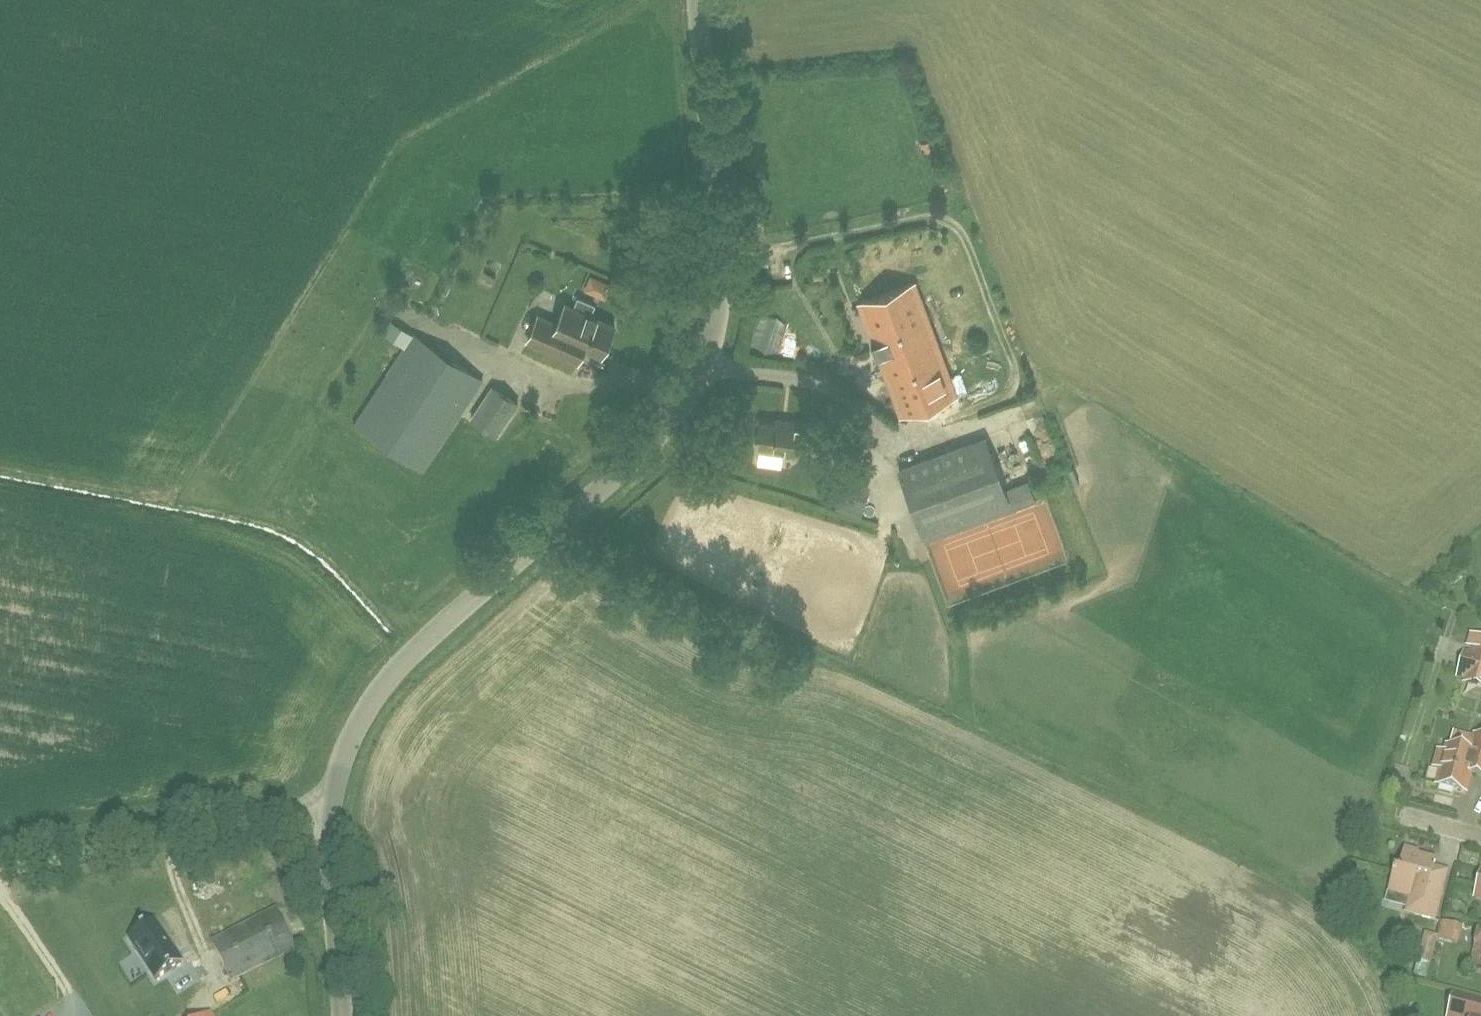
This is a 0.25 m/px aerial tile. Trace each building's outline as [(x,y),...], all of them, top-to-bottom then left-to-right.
[(861,302),(902,415),(955,396),(914,283),(861,302)] [(540,313),(528,340),(579,363),(586,348),(602,354),(615,325),(591,315),(596,304),(578,297),(574,307),(565,303),(558,321),(540,313)] [(414,334),(355,424),(423,469),(483,379),(414,334)] [(493,386),(472,418),(497,434),(518,403),(493,386)] [(825,427),(778,419),(777,423),(762,421),(757,449),(801,455),(803,443),(823,446),(825,427)] [(1011,505),(1009,500),(1010,499),(1014,509),(1036,501),(1028,480),(1005,489),(987,438),(900,469),(924,536),(1011,505)] [(858,515),(866,485),(840,478),(831,508),(858,515)] [(1457,677),(1463,679),(1463,682),(1480,686),(1480,638),(1468,635),(1465,646),(1473,648),(1471,654),(1464,652),(1457,677)] [(1445,753),(1437,751),(1433,767),(1441,770),(1436,786),(1439,786),(1438,790),(1438,791),(1449,794),(1450,793),(1451,790),(1463,793),(1468,774),(1480,777),(1480,738),(1474,736),(1469,753),(1447,747),(1445,753)] [(1386,893),(1408,898),(1404,913),(1435,921),(1448,870),(1433,866),(1434,860),(1416,855),(1417,852),(1403,848),(1398,866),(1393,865),(1386,893)] [(276,909),(212,942),(231,980),(296,947),(276,909)] [(132,943),(142,959),(146,957),(153,968),(149,970),(158,984),(185,967),(159,926),(132,943)] [(1430,964),(1438,936),(1424,933),(1417,961),(1430,964)] [(1477,1001),(1452,995),(1447,1015),(1480,1015),(1480,1000),(1478,999),(1477,1001)]
